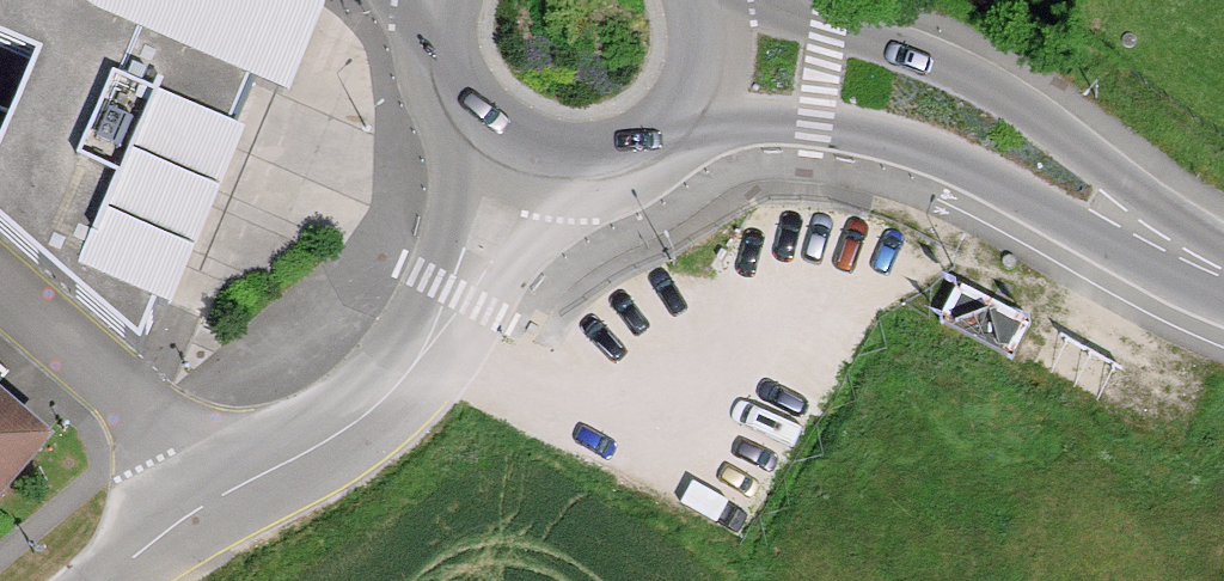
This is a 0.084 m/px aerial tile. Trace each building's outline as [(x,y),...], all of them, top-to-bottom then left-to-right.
[(267,0),(0,0),(0,43),(42,60),(0,156),(0,233),(142,353),(253,84),(280,19),(285,7),(267,0)] [(40,447),(0,412),(0,493),(40,447)]
